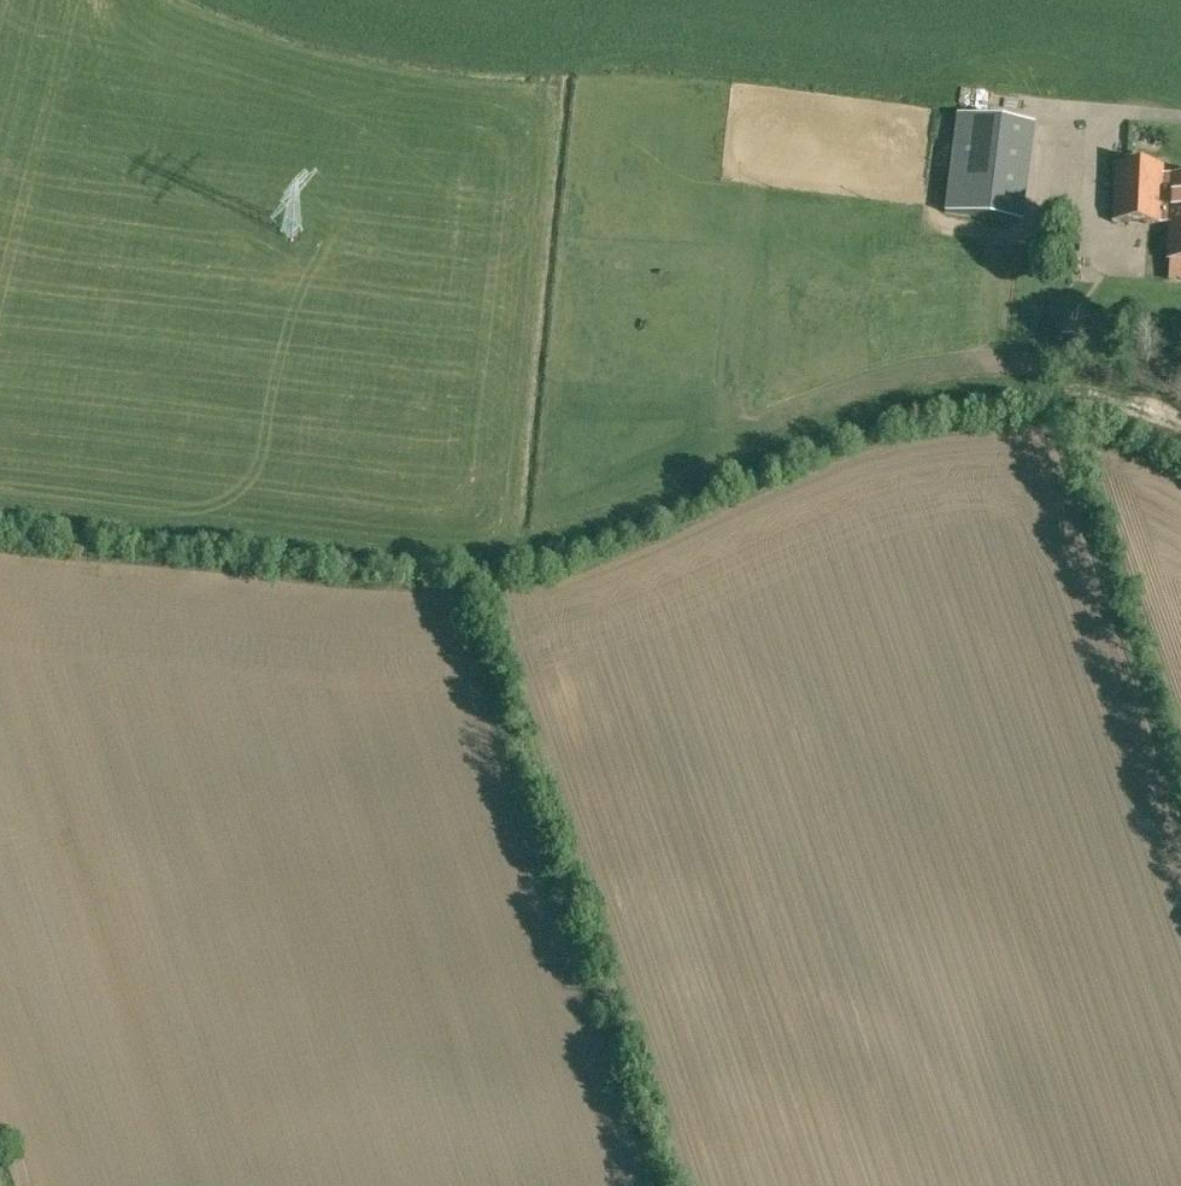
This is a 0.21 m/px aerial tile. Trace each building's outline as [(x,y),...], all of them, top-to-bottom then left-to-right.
[(1044,121),(962,113),(952,210),(1034,219),(1044,121)] [(1112,222),(1160,224),(1160,223),(1171,224),(1169,260),(1180,260),(1180,177),(1173,177),(1173,181),(1162,180),(1163,166),(1114,163),(1112,222)]
